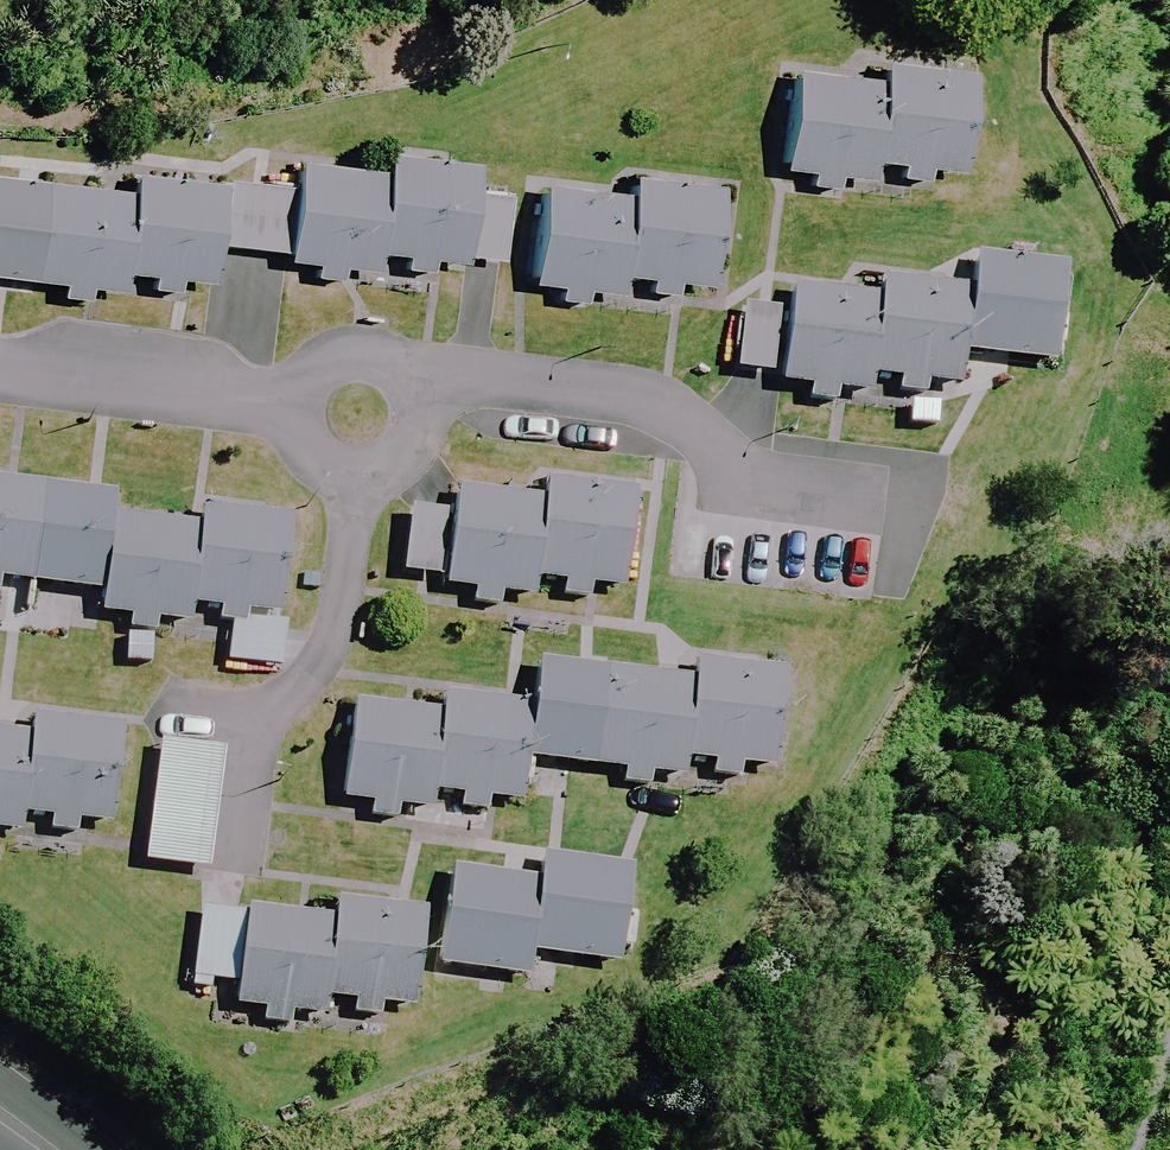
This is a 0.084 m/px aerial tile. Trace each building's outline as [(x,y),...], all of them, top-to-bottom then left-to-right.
[(879,76),(871,156),(897,158),(895,175),(932,179),(934,158),(963,161),(972,66),(881,56),(879,76)] [(871,156),(879,76),(792,67),(782,166),(804,168),(802,185),(839,189),(841,168),(870,171),(871,156)] [(386,169),(378,249),(403,252),(401,269),(438,272),(440,251),(469,254),(479,159),(388,150),(386,169)] [(386,169),(298,160),(296,181),(290,246),(288,260),(310,262),(308,279),(345,282),(347,261),(376,264),(378,249),(386,169)] [(135,188),(127,269),(152,272),(150,289),(187,293),(189,272),(218,275),(221,239),(228,180),(137,171),(135,188)] [(135,188),(0,173),(0,275),(59,282),(57,299),(93,303),(96,282),(125,285),(127,269),(135,188)] [(631,192),(623,272),(648,274),(646,291),(683,295),(685,274),(714,277),(724,182),(633,173),(631,192)] [(228,174),(228,180),(221,239),(290,246),(296,181),(228,174)] [(623,272),(631,192),(544,183),(533,282),(555,284),(553,301),(590,305),(592,284),(621,287),(623,272)] [(1067,257),(976,248),(973,281),(966,347),(1056,356),(1067,257)] [(973,281),(881,272),(879,291),(871,371),(897,373),(895,391),(931,394),(934,373),(963,376),(966,347),(973,281)] [(871,371),(879,291),(792,283),(782,382),(804,384),(802,401),(838,404),(841,383),(870,386),(871,371)] [(3,585),(4,572),(35,575),(46,478),(0,472),(0,585),(3,585)] [(117,486),(46,478),(35,575),(106,586),(115,507),(117,486)] [(543,501),(535,581),(560,584),(559,601),(595,604),(598,583),(627,586),(636,491),(545,482),(543,501)] [(535,581),(543,501),(456,493),(446,591),(467,594),(466,611),(502,615),(505,593),(534,596),(535,581)] [(221,614),(249,617),(250,605),(282,609),(294,507),(204,497),(202,517),(193,597),(223,600),(221,614)] [(193,597),(202,517),(115,507),(106,586),(104,607),(132,610),(131,622),(158,625),(160,613),(190,616),(193,597)] [(596,759),(608,661),(539,653),(535,698),(528,751),(596,759)] [(786,664),(701,654),(699,671),(690,752),(716,755),(714,768),(742,771),(744,756),(775,760),(786,664)] [(699,671),(608,661),(596,759),(626,762),(625,774),(652,777),(653,767),(688,771),(690,752),(699,671)] [(444,705),(434,781),(466,785),(464,801),(492,804),(494,791),(522,795),(528,751),(535,698),(446,687),(444,705)] [(434,781),(444,705),(357,694),(345,792),(375,795),(373,809),(401,812),(402,800),(431,804),(434,781)] [(31,726),(23,807),(48,810),(46,827),(83,831),(85,809),(114,812),(124,718),(33,708),(31,726)] [(31,726),(0,723),(0,821),(21,823),(23,807),(31,726)] [(228,743),(162,733),(143,859),(210,869),(228,743)] [(541,868),(532,949),(622,959),(633,859),(543,849),(541,868)] [(532,949),(541,868),(454,859),(442,959),(530,969),(532,949)] [(333,924),(325,1004),(350,1007),(348,1024),(385,1027),(387,1006),(416,1009),(426,914),(335,905),(333,924)] [(325,1004),(333,924),(246,915),(200,911),(192,990),(237,995),(235,1015),(257,1017),(255,1034),(292,1037),(294,1017),(323,1019),(325,1004)]
